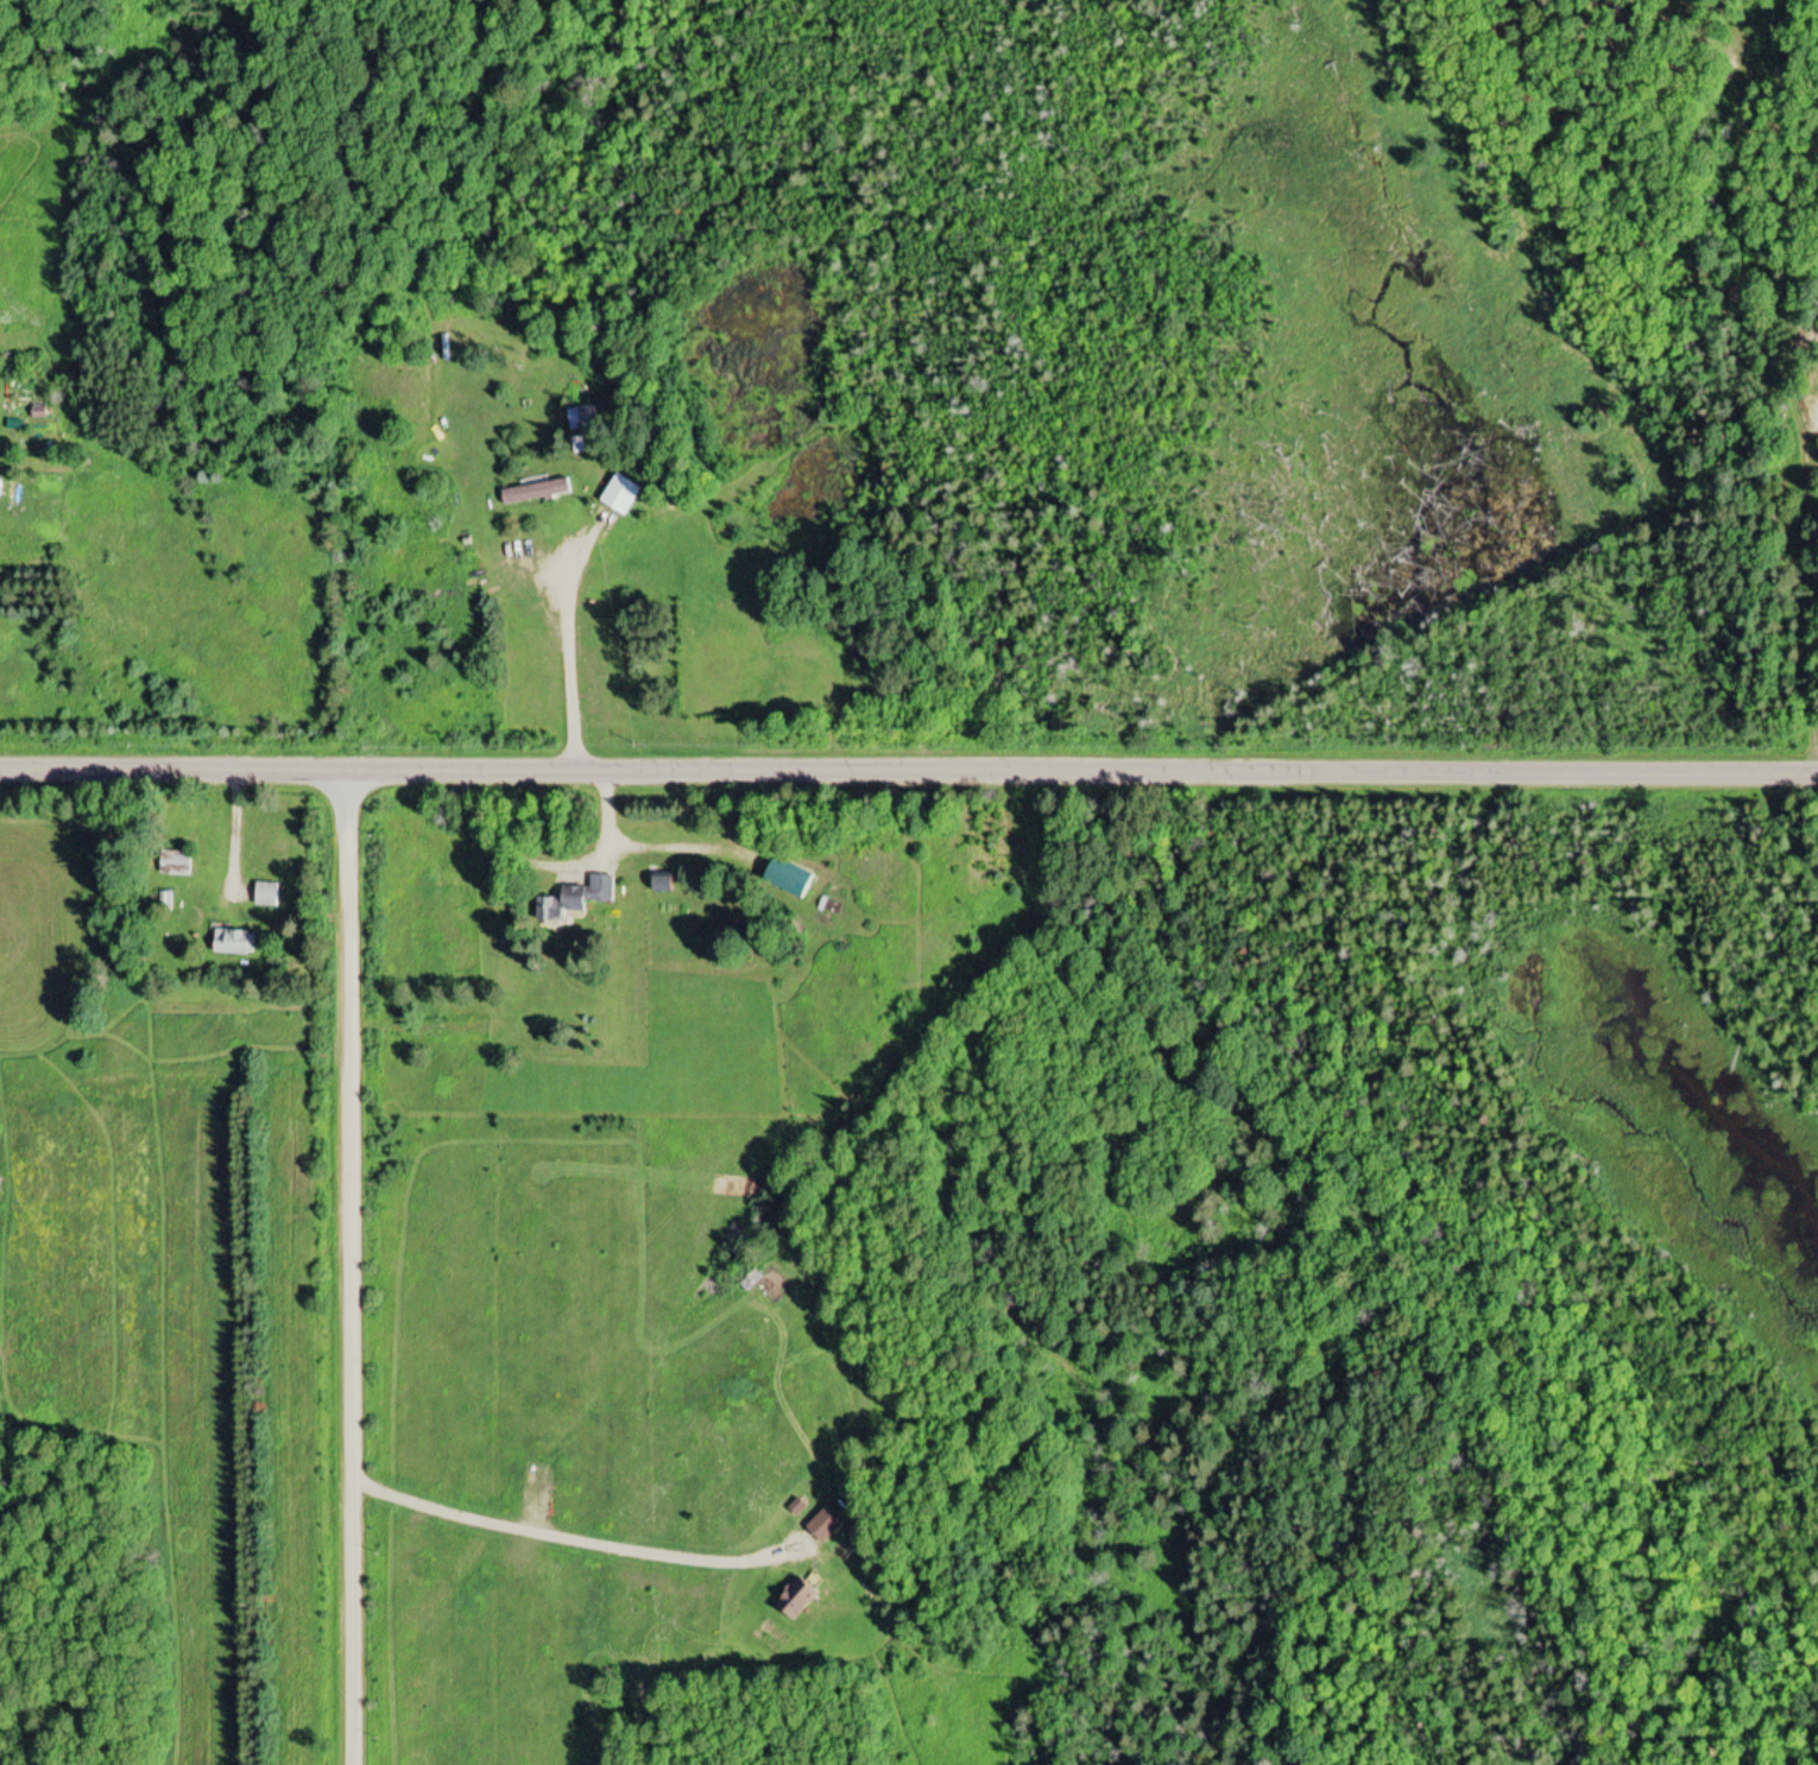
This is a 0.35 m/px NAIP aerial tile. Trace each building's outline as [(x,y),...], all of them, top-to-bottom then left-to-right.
[(598,432),(596,408),(567,410),(569,434),(598,432)] [(506,493),(509,508),(570,494),(566,479),(506,493)] [(609,487),(598,503),(612,512),(622,496),(609,487)] [(188,875),(188,852),(158,852),(158,875),(188,875)] [(816,878),(778,859),(766,883),(804,902),(816,878)] [(612,902),(612,876),(588,876),(588,888),(555,888),(555,899),(540,899),(540,917),(551,917),(552,911),(582,911),(582,902),(612,902)] [(668,876),(648,876),(648,893),(668,893),(668,876)] [(279,908),(279,884),(253,884),(253,907),(279,908)] [(211,955),(252,955),(252,931),(211,931),(211,955)] [(819,1546),(840,1530),(825,1510),(804,1526),(819,1546)] [(816,1596),(798,1579),(771,1605),(788,1623),(816,1596)]
